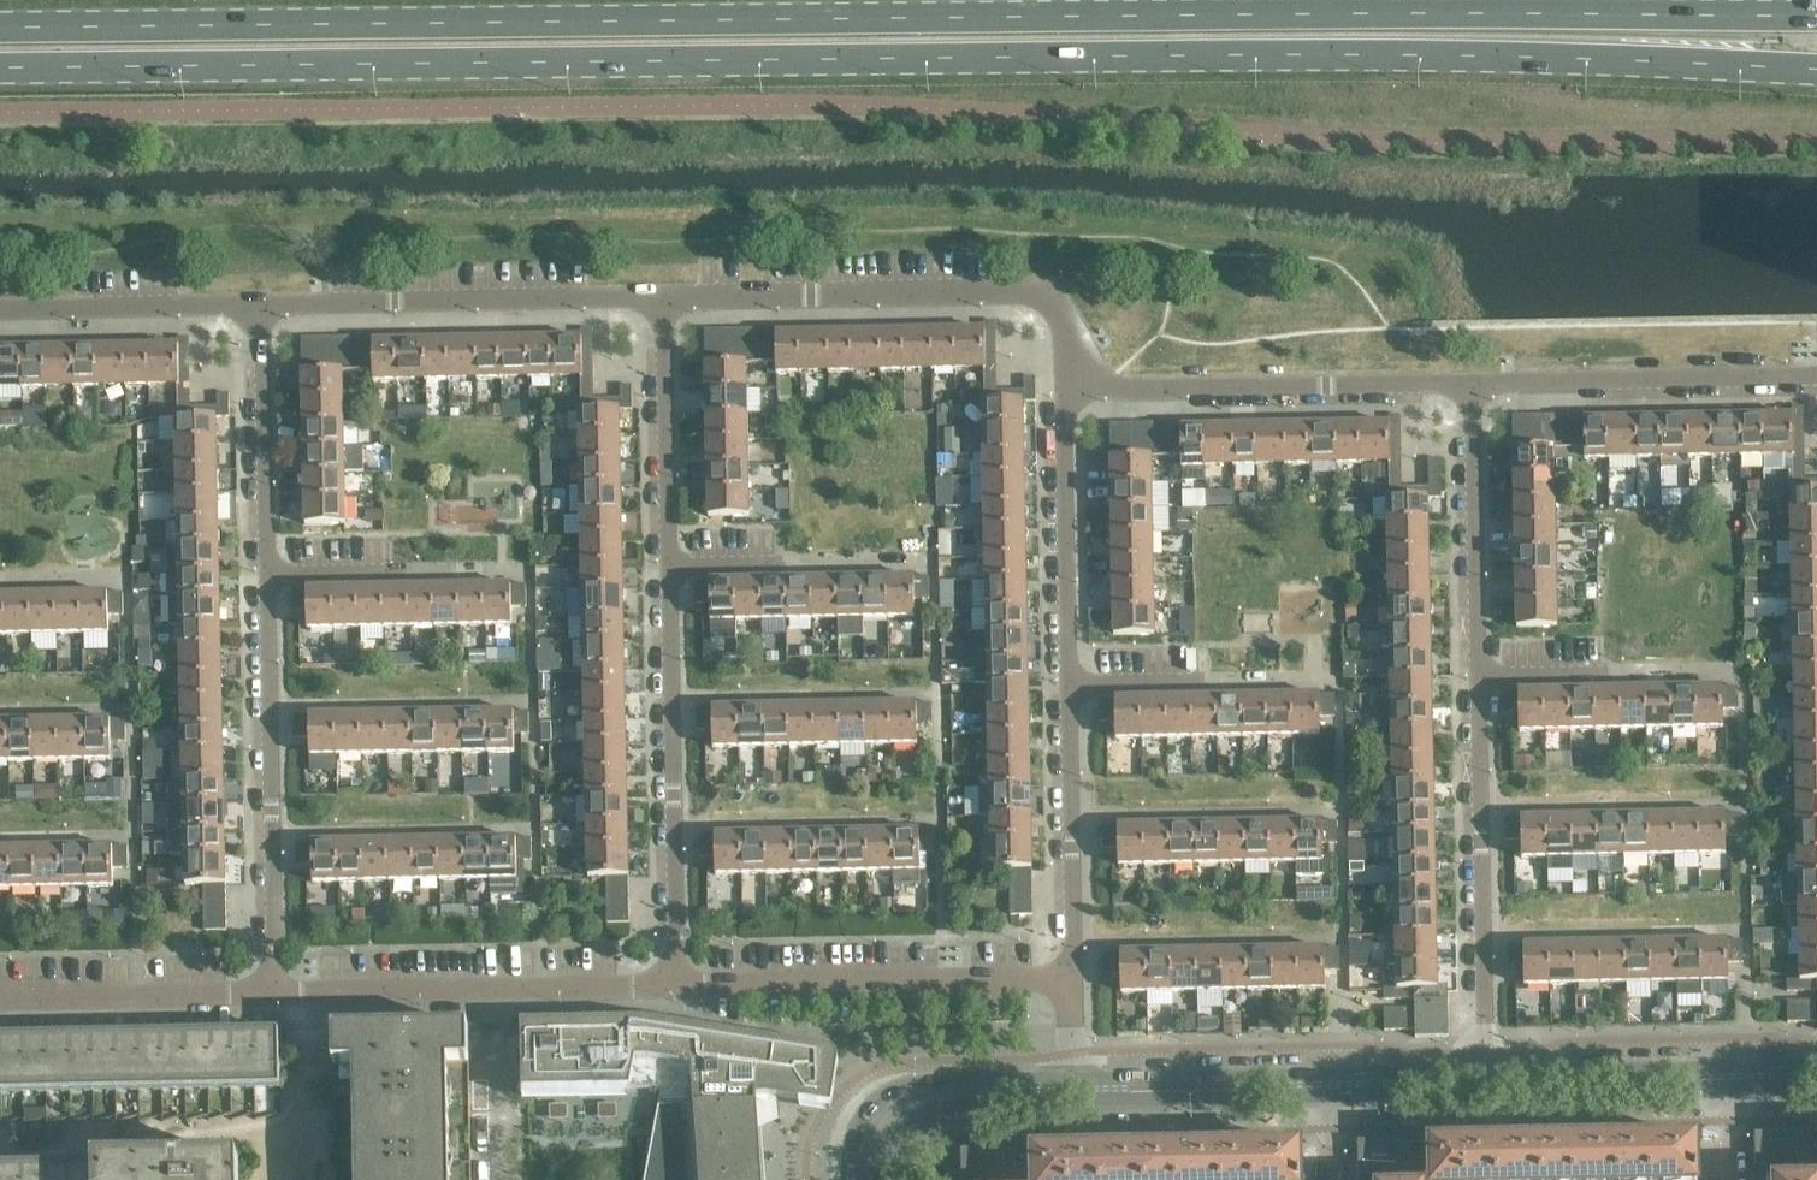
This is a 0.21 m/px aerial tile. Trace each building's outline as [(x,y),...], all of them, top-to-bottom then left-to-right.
[(995,329),(995,321),(984,321),(984,329),(995,329)] [(777,363),(776,333),(778,333),(778,328),(762,329),(762,363),(777,363)] [(592,337),(592,329),(581,329),(581,337),(582,337),(592,337)] [(732,363),(732,329),(716,330),(717,338),(717,346),(717,355),(717,363),(732,363)] [(747,363),(747,329),(732,329),(732,363),(746,362),(746,363),(747,363)] [(762,363),(762,329),(747,329),(747,363),(762,363)] [(717,338),(716,330),(706,330),(706,338),(717,338)] [(933,367),(933,330),(904,331),(904,367),(905,367),(933,367)] [(956,366),(955,330),(933,330),(933,367),(933,371),(957,370),(957,366),(956,366)] [(985,345),(985,337),(984,330),(955,330),(956,366),(957,366),(985,366),(985,360),(985,352),(985,345)] [(882,368),(881,331),(852,332),(853,368),(881,368),(882,368)] [(904,367),(904,331),(881,331),(882,368),(881,368),(881,372),(905,371),(905,367),(904,367)] [(830,369),(829,332),(800,333),(801,369),(802,369),(829,369),(830,369)] [(853,368),(852,332),(829,332),(830,369),(829,369),(829,372),(853,372),(853,368)] [(801,369),(800,333),(778,333),(776,333),(777,363),(777,373),(802,373),(802,369),(801,369)] [(189,345),(189,337),(178,337),(178,345),(179,345),(179,346),(189,345)] [(329,371),(328,337),(313,338),(313,346),(313,355),(313,363),(314,371),(329,371)] [(344,371),(343,337),(328,337),(329,371),(343,370),(343,371),(344,371)] [(359,371),(358,337),(343,337),(344,371),(359,371)] [(373,371),(373,341),(374,341),(374,337),(358,337),(359,371),(373,371)] [(582,345),(582,337),(581,337),(551,338),(552,374),(553,374),(582,374),(582,368),(582,361),(582,353),(582,345)] [(313,346),(313,338),(302,338),(302,346),(313,346)] [(529,375),(529,338),(499,339),(500,375),(501,375),(528,375),(529,375)] [(552,374),(551,338),(529,338),(529,375),(528,375),(529,378),(553,378),(553,374),(552,374)] [(717,346),(717,338),(706,338),(706,347),(717,346)] [(478,376),(477,339),(448,340),(448,376),(449,376),(477,376),(478,376)] [(500,375),(499,339),(477,339),(478,376),(477,376),(477,379),(501,379),(501,375),(500,375)] [(426,377),(425,340),(396,341),(397,377),(398,377),(425,377),(426,377)] [(448,376),(448,340),(425,340),(426,377),(425,377),(425,380),(449,380),(449,376),(448,376)] [(397,377),(396,341),(374,341),(373,341),(373,371),(374,381),(398,381),(398,377),(397,377)] [(179,354),(179,346),(179,345),(178,345),(149,346),(149,382),(150,382),(178,381),(178,385),(179,385),(179,384),(179,377),(179,369),(179,361),(179,354)] [(189,353),(189,345),(179,346),(179,354),(189,353)] [(126,382),(126,346),(97,347),(98,383),(126,382)] [(149,382),(149,346),(126,346),(126,382),(126,386),(150,385),(150,382),(149,382)] [(313,355),(313,346),(302,346),(303,355),(313,355)] [(717,355),(717,346),(706,347),(706,355),(717,355)] [(75,383),(74,347),(45,348),(46,384),(47,384),(74,383),(75,383)] [(98,383),(97,347),(74,347),(75,383),(74,383),(74,387),(98,386),(98,383)] [(22,348),(0,349),(0,385),(23,384),(22,348)] [(46,384),(45,348),(22,348),(23,384),(23,388),(47,387),(47,384),(46,384)] [(313,363),(313,355),(303,355),(303,363),(313,363)] [(717,363),(717,355),(706,355),(706,363),(717,363)] [(747,388),(746,363),(746,362),(732,363),(717,363),(706,363),(707,389),(747,388)] [(314,371),(313,363),(303,363),(303,371),(314,371)] [(343,396),(343,371),(343,370),(329,371),(314,371),(303,371),(303,397),(343,396)] [(1036,386),(1036,377),(1024,378),(1025,386),(1036,386)] [(632,394),(632,386),(621,386),(621,394),(632,394)] [(747,414),(747,388),(707,389),(707,414),(747,414)] [(1002,402),(1002,391),(997,391),(985,391),(985,402),(1002,402)] [(1036,401),(1036,393),(1025,394),(1025,402),(1036,401)] [(344,422),(343,396),(303,397),(304,422),(344,422)] [(599,409),(599,399),(593,399),(582,399),(582,409),(599,409)] [(607,409),(606,399),(599,399),(599,409),(607,409)] [(230,409),(230,401),(218,401),(218,406),(219,409),(230,409)] [(633,409),(633,401),(621,402),(622,410),(633,409)] [(1023,425),(1023,402),(1023,401),(1017,401),(1010,401),(1002,402),(985,402),(983,402),(983,426),(987,426),(987,425),(1023,425)] [(196,417),(195,407),(190,407),(179,407),(180,417),(196,417)] [(204,417),(204,407),(195,407),(196,417),(204,417)] [(1803,416),(1803,407),(1792,407),(1792,416),(1803,416)] [(230,417),(230,409),(219,409),(219,417),(230,417)] [(620,432),(619,410),(619,409),(614,409),(607,409),(599,409),(582,409),(579,410),(580,434),(583,434),(583,433),(620,432)] [(748,439),(747,414),(707,414),(708,440),(748,439)] [(1585,448),(1584,419),(1585,419),(1585,414),(1569,415),(1570,449),(1585,448)] [(1400,424),(1400,415),(1389,415),(1389,424),(1400,424)] [(1540,448),(1539,415),(1524,416),(1524,424),(1525,432),(1525,441),(1525,449),(1540,448)] [(1555,449),(1554,415),(1539,415),(1540,448),(1554,448),(1554,449),(1555,449)] [(1570,449),(1569,415),(1554,415),(1555,449),(1570,449)] [(1524,424),(1524,416),(1513,416),(1513,424),(1524,424)] [(1763,453),(1763,416),(1740,417),(1741,453),(1740,453),(1740,457),(1764,456),(1764,453),(1763,453)] [(1792,424),(1792,416),(1763,416),(1763,453),(1764,453),(1793,452),(1793,448),(1792,440),(1792,432),(1792,424)] [(1803,424),(1803,416),(1792,416),(1792,424),(1803,424)] [(217,439),(217,417),(211,417),(204,417),(196,417),(180,417),(176,418),(177,441),(180,441),(180,440),(217,439)] [(1712,454),(1711,417),(1688,418),(1689,454),(1688,454),(1688,458),(1713,457),(1713,454),(1712,454)] [(1741,453),(1740,417),(1711,417),(1712,454),(1713,454),(1740,453),(1741,453)] [(1637,455),(1637,418),(1608,419),(1608,455),(1609,455),(1636,455),(1637,455)] [(1660,454),(1659,418),(1637,418),(1637,455),(1636,455),(1637,459),(1661,458),(1661,454),(1660,454)] [(1689,454),(1688,418),(1659,418),(1660,454),(1661,454),(1688,454),(1689,454)] [(1608,455),(1608,419),(1585,419),(1584,419),(1585,448),(1585,459),(1609,459),(1609,455),(1608,455)] [(344,447),(344,422),(304,422),(304,448),(344,447)] [(1182,457),(1181,427),(1183,427),(1183,422),(1167,423),(1167,457),(1182,457)] [(1137,456),(1137,423),(1122,424),(1122,432),(1122,440),(1122,449),(1122,457),(1137,456)] [(1152,457),(1152,423),(1137,423),(1137,456),(1151,456),(1151,457),(1152,457)] [(1167,457),(1167,423),(1152,423),(1152,457),(1167,457)] [(1122,432),(1122,424),(1111,424),(1111,432),(1122,432)] [(1361,461),(1360,424),(1337,425),(1338,461),(1337,461),(1337,465),(1362,464),(1362,461),(1361,461)] [(1390,440),(1389,432),(1389,424),(1360,424),(1361,461),(1362,461),(1390,460),(1390,456),(1390,448),(1390,440)] [(1400,432),(1400,424),(1389,424),(1389,432),(1400,432)] [(1525,432),(1524,424),(1513,424),(1514,432),(1525,432)] [(1803,431),(1803,424),(1792,424),(1792,432),(1803,431)] [(1024,454),(1023,425),(987,425),(987,426),(987,454),(1024,454)] [(1286,462),(1286,425),(1257,426),(1257,462),(1258,462),(1286,462)] [(1309,461),(1308,425),(1286,425),(1286,462),(1286,466),(1310,465),(1310,461),(1309,461)] [(1338,461),(1337,425),(1308,425),(1309,461),(1310,461),(1337,461),(1338,461)] [(1235,463),(1234,426),(1205,427),(1206,463),(1234,463),(1235,463)] [(1257,462),(1257,426),(1234,426),(1235,463),(1234,463),(1234,467),(1258,466),(1258,462),(1257,462)] [(1205,427),(1183,427),(1181,427),(1182,457),(1182,467),(1206,467),(1206,463),(1205,427)] [(1804,440),(1803,431),(1792,432),(1792,440),(1804,440)] [(620,461),(620,432),(583,433),(583,434),(584,461),(584,462),(620,461)] [(1122,440),(1122,432),(1111,432),(1111,441),(1122,440)] [(1401,439),(1400,432),(1389,432),(1390,440),(1401,439)] [(1525,441),(1525,432),(1514,432),(1514,441),(1525,441)] [(218,470),(217,439),(180,440),(180,441),(181,470),(181,471),(218,470)] [(748,464),(748,439),(708,440),(708,465),(748,464)] [(1401,448),(1401,439),(1390,440),(1390,448),(1401,448)] [(1122,449),(1122,440),(1111,441),(1111,449),(1122,449)] [(1804,448),(1804,440),(1792,440),(1793,448),(1804,448)] [(1525,449),(1525,441),(1514,441),(1514,449),(1525,449)] [(345,472),(344,447),(304,448),(305,473),(345,472)] [(1401,455),(1401,448),(1390,448),(1390,456),(1401,455)] [(1554,474),(1554,449),(1554,448),(1540,448),(1525,449),(1514,449),(1514,475),(1554,474)] [(1804,455),(1804,448),(1793,448),(1793,452),(1793,456),(1804,455)] [(1122,457),(1122,449),(1111,449),(1111,457),(1122,457)] [(1024,476),(1024,454),(987,454),(984,454),(984,478),(988,478),(988,477),(1024,476)] [(1401,463),(1401,455),(1390,456),(1390,460),(1390,464),(1401,463)] [(1804,463),(1804,455),(1793,456),(1793,464),(1804,463)] [(1152,482),(1151,457),(1151,456),(1137,456),(1122,457),(1111,457),(1112,483),(1152,482)] [(1440,467),(1440,459),(1429,459),(1429,467),(1440,467)] [(621,484),(620,461),(584,462),(584,461),(580,461),(581,486),(585,485),(621,484)] [(1401,471),(1401,463),(1390,464),(1390,472),(1401,471)] [(1804,471),(1804,463),(1793,464),(1793,472),(1804,471)] [(749,489),(748,464),(708,465),(709,490),(749,489)] [(218,491),(218,470),(181,471),(181,470),(178,470),(178,493),(182,493),(182,492),(218,491)] [(1401,479),(1401,471),(1390,472),(1390,480),(1401,479)] [(1804,479),(1804,471),(1793,472),(1793,480),(1804,479)] [(345,497),(345,472),(305,473),(305,498),(345,497)] [(1555,500),(1554,474),(1514,475),(1515,500),(1555,500)] [(1025,505),(1024,476),(988,477),(988,478),(988,505),(988,506),(1025,505)] [(1401,487),(1401,479),(1390,480),(1390,488),(1401,487)] [(1810,490),(1810,479),(1804,479),(1793,480),(1793,491),(1810,490)] [(1152,507),(1152,482),(1112,483),(1112,508),(1152,507)] [(622,513),(621,484),(585,485),(585,513),(585,514),(622,513)] [(1407,487),(1401,487),(1390,488),(1390,499),(1407,498),(1407,487)] [(749,516),(749,489),(709,490),(709,516),(749,516)] [(1441,498),(1441,490),(1430,490),(1430,498),(1441,498)] [(1810,490),(1793,491),(1790,491),(1791,515),(1794,515),(1794,514),(1816,514),(1816,490),(1810,490)] [(219,522),(218,491),(182,492),(182,493),(182,522),(219,522)] [(346,523),(345,497),(305,498),(306,524),(346,523)] [(1428,521),(1428,498),(1422,498),(1415,498),(1407,498),(1390,499),(1387,499),(1388,523),(1392,523),(1392,522),(1428,521)] [(1555,525),(1555,500),(1515,500),(1515,526),(1555,525)] [(1025,528),(1025,505),(988,506),(988,505),(985,505),(985,530),(989,530),(989,529),(1025,528)] [(1153,533),(1152,507),(1112,508),(1113,534),(1153,533)] [(622,536),(622,513),(585,514),(585,513),(581,513),(582,537),(586,537),(586,536),(622,536)] [(1794,514),(1794,515),(1795,542),(1795,543),(1816,543),(1816,514),(1794,514)] [(1429,550),(1428,521),(1392,522),(1392,523),(1392,550),(1392,551),(1429,550)] [(219,543),(219,522),(182,522),(179,522),(179,544),(183,544),(219,543)] [(1556,550),(1555,525),(1515,526),(1516,551),(1556,550)] [(1026,557),(1025,528),(989,529),(989,530),(989,557),(989,558),(1026,557)] [(1153,558),(1153,533),(1113,534),(1113,559),(1153,558)] [(623,565),(622,536),(586,536),(586,537),(586,565),(623,565)] [(1795,543),(1795,542),(1791,542),(1792,567),(1795,567),(1795,566),(1816,565),(1816,543),(1795,543)] [(220,573),(219,543),(183,544),(183,573),(183,574),(220,573)] [(1429,573),(1429,550),(1392,551),(1392,550),(1388,550),(1389,575),(1393,574),(1429,573)] [(1556,575),(1556,550),(1516,551),(1516,576),(1556,575)] [(1026,580),(1026,557),(989,558),(989,557),(986,557),(986,581),(990,581),(990,580),(1026,580)] [(1154,583),(1153,558),(1113,559),(1114,584),(1154,583)] [(623,587),(623,565),(586,565),(583,565),(583,589),(587,589),(587,588),(623,587)] [(1795,566),(1795,567),(1796,594),(1796,595),(1816,594),(1816,565),(1795,566)] [(220,595),(220,573),(183,574),(183,573),(180,573),(180,596),(184,596),(184,595),(220,595)] [(1430,602),(1429,573),(1393,574),(1393,602),(1393,603),(1430,602)] [(1557,600),(1556,575),(1516,576),(1517,601),(1557,600)] [(889,617),(888,577),(863,578),(863,618),(889,617)] [(914,599),(914,588),(914,577),(888,577),(889,617),(914,617),(914,599)] [(838,618),(837,578),(812,579),(813,619),(838,618)] [(863,618),(863,578),(837,578),(838,618),(863,618)] [(787,619),(787,579),(761,580),(762,620),(787,619)] [(813,619),(812,579),(787,579),(787,619),(813,619)] [(737,620),(736,580),(710,581),(711,592),(711,603),(711,621),(737,620)] [(762,620),(761,580),(736,580),(737,620),(762,620)] [(1027,609),(1026,580),(990,580),(990,581),(990,609),(990,610),(1027,609)] [(1154,609),(1154,583),(1114,584),(1114,609),(1154,609)] [(461,625),(460,585),(435,586),(436,626),(461,625)] [(486,625),(486,585),(460,585),(461,625),(486,625)] [(511,596),(511,585),(486,585),(486,625),(512,624),(512,606),(511,596)] [(410,626),(409,586),(384,587),(385,627),(410,626)] [(436,626),(435,586),(409,586),(410,626),(436,626)] [(359,627),(358,587),(333,588),(334,628),(359,627)] [(385,627),(384,587),(358,587),(359,627),(385,627)] [(624,616),(623,587),(587,588),(587,589),(587,616),(587,617),(624,616)] [(308,599),(308,588),(300,589),(300,600),(308,599)] [(334,628),(333,588),(308,588),(308,599),(308,610),(309,628),(334,628)] [(58,633),(57,593),(32,594),(32,634),(58,633)] [(83,633),(83,593),(57,593),(58,633),(83,633)] [(108,604),(108,593),(83,593),(83,633),(109,633),(108,615),(108,604)] [(32,634),(32,594),(6,594),(7,634),(32,634)] [(1796,595),(1796,594),(1792,594),(1793,618),(1797,618),(1796,617),(1816,617),(1816,594),(1796,595)] [(221,625),(220,595),(184,595),(184,596),(184,625),(184,626),(221,625)] [(1557,626),(1557,600),(1517,601),(1517,627),(1557,626)] [(1430,625),(1430,602),(1393,603),(1393,602),(1389,602),(1390,626),(1394,626),(1394,625),(1430,625)] [(1182,605),(1183,630),(1198,629),(1197,605),(1182,605)] [(1027,631),(1027,609),(990,610),(990,609),(987,609),(987,633),(991,633),(991,632),(1027,631)] [(1155,635),(1154,609),(1114,609),(1115,635),(1155,635)] [(624,639),(624,616),(587,617),(587,616),(584,616),(584,641),(588,641),(588,640),(624,639)] [(1796,617),(1797,618),(1797,646),(1797,647),(1816,646),(1816,617),(1796,617)] [(221,646),(221,625),(184,626),(184,625),(181,625),(181,648),(185,648),(185,647),(221,646)] [(1431,654),(1430,625),(1394,625),(1394,626),(1394,654),(1431,654)] [(1028,661),(1027,631),(991,632),(991,633),(991,660),(991,661),(1028,661)] [(625,668),(624,639),(588,640),(588,641),(588,668),(588,669),(625,668)] [(222,677),(221,646),(185,647),(185,648),(185,677),(222,677)] [(1797,647),(1797,646),(1793,646),(1794,670),(1798,670),(1798,669),(1816,669),(1816,646),(1797,647)] [(1431,676),(1431,654),(1394,654),(1390,654),(1391,678),(1395,678),(1395,677),(1431,676)] [(1028,683),(1028,661),(991,661),(991,660),(988,661),(988,685),(992,685),(992,684),(1028,683)] [(625,691),(625,668),(588,669),(588,668),(585,668),(585,692),(589,692),(589,691),(625,691)] [(1798,669),(1798,670),(1798,697),(1798,698),(1816,698),(1816,669),(1798,669)] [(1432,705),(1431,676),(1395,677),(1395,678),(1395,705),(1395,706),(1432,705)] [(222,698),(222,677),(185,677),(182,677),(182,699),(186,699),(222,698)] [(1029,712),(1028,683),(992,684),(992,685),(992,712),(992,713),(1029,712)] [(1697,727),(1696,687),(1671,688),(1672,728),(1697,727)] [(1722,709),(1722,698),(1722,687),(1696,687),(1697,727),(1723,727),(1722,709)] [(1738,697),(1738,687),(1730,687),(1730,698),(1738,697)] [(1646,728),(1646,688),(1620,689),(1621,729),(1646,728)] [(1672,728),(1671,688),(1646,688),(1646,728),(1672,728)] [(1596,729),(1595,689),(1570,690),(1571,730),(1596,729)] [(1621,729),(1620,689),(1595,689),(1596,729),(1621,729)] [(1545,730),(1545,690),(1519,691),(1519,702),(1519,713),(1519,731),(1545,730)] [(1571,730),(1570,690),(1545,690),(1545,730),(1571,730)] [(626,720),(625,691),(589,691),(589,692),(589,720),(589,721),(626,720)] [(1511,702),(1511,691),(1503,691),(1503,702),(1511,702)] [(1335,705),(1335,694),(1327,694),(1327,705),(1335,705)] [(1294,735),(1293,695),(1268,696),(1269,735),(1294,735)] [(1319,716),(1319,705),(1319,695),(1293,695),(1294,735),(1320,734),(1319,716)] [(1243,736),(1242,696),(1217,697),(1218,736),(1243,736)] [(1269,735),(1268,696),(1242,696),(1243,736),(1269,735)] [(1193,737),(1192,697),(1167,698),(1167,737),(1193,737)] [(1218,736),(1217,697),(1192,697),(1193,737),(1218,736)] [(1738,708),(1738,697),(1730,698),(1730,708),(1738,708)] [(1798,698),(1798,697),(1794,698),(1795,722),(1799,722),(1799,721),(1816,720),(1816,698),(1798,698)] [(223,728),(222,698),(186,699),(186,728),(186,729),(223,728)] [(1142,738),(1141,698),(1116,699),(1116,710),(1116,721),(1116,738),(1142,738)] [(1167,737),(1167,698),(1141,698),(1142,738),(1167,737)] [(1511,713),(1511,702),(1503,702),(1504,713),(1511,713)] [(891,744),(890,704),(865,705),(866,744),(891,744)] [(917,725),(916,714),(916,704),(890,704),(891,744),(917,743),(917,725)] [(841,745),(840,705),(815,706),(815,745),(841,745)] [(866,744),(865,705),(840,705),(841,745),(866,744)] [(1335,716),(1335,705),(1327,705),(1327,716),(1335,716)] [(1432,728),(1432,705),(1395,706),(1395,705),(1392,705),(1392,730),(1396,730),(1396,729),(1432,728)] [(790,746),(789,706),(764,707),(765,746),(790,746)] [(815,745),(815,706),(789,706),(790,746),(815,745)] [(740,747),(739,707),(713,708),(713,718),(713,729),(714,747),(740,747)] [(765,746),(764,707),(739,707),(740,747),(765,746)] [(1108,721),(1108,710),(1100,710),(1100,721),(1108,721)] [(514,722),(514,711),(488,712),(489,751),(514,751),(514,733),(514,722)] [(464,752),(463,712),(437,713),(438,752),(464,752)] [(489,751),(488,712),(463,712),(464,752),(489,751)] [(1029,735),(1029,712),(992,713),(992,712),(989,712),(989,736),(993,736),(1029,735)] [(412,713),(386,714),(387,753),(413,753),(412,713)] [(438,752),(437,713),(412,713),(413,753),(438,752)] [(336,754),(335,714),(310,715),(310,726),(310,737),(310,755),(336,754)] [(362,754),(361,714),(335,714),(336,754),(362,754)] [(387,753),(386,714),(361,714),(362,754),(387,753)] [(932,725),(932,714),(924,714),(924,725),(932,725)] [(111,730),(110,719),(85,720),(86,760),(111,759),(111,741),(111,730)] [(35,761),(34,720),(9,721),(9,761),(35,761)] [(60,760),(60,720),(34,720),(35,761),(60,760)] [(86,760),(85,720),(60,720),(60,760),(86,760)] [(626,742),(626,720),(589,721),(589,720),(586,720),(586,744),(590,744),(590,743),(626,742)] [(1799,721),(1799,722),(1799,749),(1799,750),(1816,750),(1816,720),(1799,721)] [(9,721),(0,721),(0,761),(9,761),(9,721)] [(223,750),(223,728),(186,729),(186,728),(183,728),(183,752),(187,752),(187,751),(223,750)] [(1433,757),(1432,728),(1396,729),(1396,730),(1396,757),(1396,758),(1433,757)] [(1030,764),(1029,735),(993,736),(993,764),(993,765),(1030,764)] [(627,772),(626,742),(590,743),(590,744),(590,772),(627,772)] [(1799,750),(1799,749),(1795,749),(1796,773),(1800,773),(1816,772),(1816,750),(1799,750)] [(224,779),(223,750),(187,751),(187,752),(187,779),(187,780),(224,779)] [(1433,780),(1433,757),(1396,758),(1396,757),(1393,757),(1393,781),(1397,781),(1433,780)] [(1030,787),(1030,764),(993,765),(993,764),(990,764),(990,788),(994,788),(994,787),(1030,787)] [(627,794),(627,772),(590,772),(587,772),(587,796),(591,796),(591,795),(627,794)] [(1800,773),(1800,801),(1800,802),(1816,801),(1816,772),(1800,773)] [(224,802),(224,779),(187,780),(187,779),(184,779),(184,804),(188,803),(224,802)] [(1434,809),(1433,780),(1397,781),(1397,809),(1397,810),(1434,809)] [(1031,816),(1030,787),(994,787),(994,788),(994,816),(995,816),(1031,816)] [(628,823),(627,794),(591,795),(591,796),(591,823),(591,824),(628,823)] [(1800,802),(1800,801),(1796,801),(1797,825),(1801,825),(1801,824),(1816,824),(1816,801),(1800,802)] [(225,831),(224,802),(188,803),(188,831),(188,832),(225,831)] [(1434,832),(1434,809),(1397,810),(1397,809),(1394,809),(1394,833),(1398,833),(1398,832),(1434,832)] [(1741,824),(1740,813),(1733,814),(1733,824),(1741,824)] [(1699,854),(1699,814),(1673,815),(1674,855),(1699,854)] [(1725,836),(1725,825),(1725,814),(1699,814),(1699,854),(1726,854),(1725,836)] [(1649,855),(1648,815),(1623,816),(1624,856),(1649,855)] [(1674,855),(1673,815),(1648,815),(1649,855),(1674,855)] [(1031,838),(1031,816),(995,816),(994,816),(991,816),(991,840),(995,840),(995,839),(1031,838)] [(1598,856),(1598,816),(1572,817),(1573,857),(1598,856)] [(1624,856),(1623,816),(1598,816),(1598,856),(1624,856)] [(1548,857),(1547,817),(1521,818),(1521,829),(1522,839),(1521,839),(1522,858),(1548,857)] [(1573,857),(1572,817),(1547,817),(1548,857),(1573,857)] [(1521,829),(1521,818),(1513,818),(1514,829),(1521,829)] [(1322,843),(1322,832),(1322,821),(1296,822),(1296,862),(1323,861),(1322,843)] [(1271,862),(1270,822),(1245,823),(1246,863),(1271,862)] [(1296,862),(1296,822),(1270,822),(1271,862),(1296,862)] [(628,846),(628,823),(591,824),(591,823),(588,823),(588,848),(592,847),(628,846)] [(1221,863),(1220,823),(1195,824),(1195,864),(1221,863)] [(1246,863),(1245,823),(1220,823),(1221,863),(1246,863)] [(1170,864),(1169,824),(1144,825),(1145,865),(1170,864)] [(1195,864),(1195,824),(1169,824),(1170,864),(1195,864)] [(1741,835),(1741,824),(1733,824),(1733,835),(1741,835)] [(1801,824),(1801,825),(1801,853),(1816,853),(1816,824),(1801,824)] [(1118,836),(1118,825),(1110,826),(1110,837),(1118,836)] [(1145,865),(1144,825),(1118,825),(1118,836),(1119,847),(1118,847),(1119,865),(1145,865)] [(1522,839),(1521,829),(1514,829),(1514,840),(1521,839),(1522,839)] [(919,852),(919,841),(919,830),(893,831),(894,871),(920,870),(919,852)] [(225,854),(225,831),(188,832),(188,831),(185,831),(185,855),(189,855),(225,854)] [(868,871),(868,831),(842,832),(843,872),(868,871)] [(894,871),(893,831),(868,831),(868,871),(894,871)] [(818,872),(817,832),(792,833),(793,873),(818,872)] [(843,872),(842,832),(817,832),(818,872),(843,872)] [(1435,861),(1434,832),(1398,832),(1398,833),(1398,861),(1435,861)] [(767,873),(766,833),(741,834),(742,874),(767,873)] [(793,873),(792,833),(766,833),(767,873),(793,873)] [(742,874),(741,834),(715,834),(716,845),(716,856),(716,874),(742,874)] [(1119,847),(1118,836),(1110,837),(1111,847),(1118,847),(1119,847)] [(516,849),(516,838),(491,839),(491,879),(517,878),(517,860),(516,849)] [(1032,867),(1031,838),(995,839),(995,840),(996,869),(1010,868),(1021,868),(1032,867)] [(466,879),(465,839),(440,840),(440,880),(466,879)] [(491,879),(491,839),(465,839),(466,879),(491,879)] [(390,880),(389,840),(363,841),(364,881),(390,880)] [(415,880),(414,840),(389,840),(390,880),(415,880)] [(440,880),(440,840),(414,840),(415,880),(440,880)] [(339,881),(338,841),(312,842),(313,853),(313,864),(313,882),(339,881)] [(364,881),(363,841),(338,841),(339,881),(364,881)] [(88,886),(87,846),(62,847),(63,887),(88,886)] [(113,857),(113,846),(87,846),(88,886),(113,886),(113,868),(113,857)] [(629,876),(628,846),(592,847),(592,876),(607,876),(629,876)] [(37,887),(36,847),(11,848),(12,888),(37,887)] [(63,887),(62,847),(36,847),(37,887),(63,887)] [(11,848),(0,848),(0,888),(12,888),(11,848)] [(1801,853),(1797,853),(1798,877),(1802,877),(1802,876),(1816,876),(1816,853),(1801,853)] [(226,883),(225,854),(189,855),(190,884),(204,884),(215,884),(226,883)] [(1435,883),(1435,861),(1398,861),(1395,861),(1395,885),(1399,885),(1399,884),(1435,883)] [(1802,876),(1802,877),(1802,904),(1802,905),(1816,905),(1816,876),(1802,876)] [(629,891),(629,883),(607,884),(607,891),(629,891)] [(1436,912),(1435,883),(1399,884),(1399,885),(1399,912),(1399,913),(1436,912)] [(629,899),(629,891),(607,891),(607,899),(629,899)] [(629,906),(629,899),(607,899),(607,907),(629,906)] [(1802,905),(1802,904),(1799,904),(1799,929),(1803,928),(1816,927),(1816,905),(1802,905)] [(629,914),(629,906),(607,907),(608,915),(629,914)] [(1022,915),(1022,906),(1011,907),(1011,915),(1022,915)] [(1033,914),(1033,906),(1022,906),(1022,915),(1033,914)] [(1436,935),(1436,912),(1399,913),(1399,912),(1396,912),(1396,937),(1400,937),(1400,936),(1436,935)] [(630,922),(629,914),(608,915),(608,923),(630,922)] [(1803,928),(1803,956),(1803,957),(1816,956),(1816,927),(1803,928)] [(1437,964),(1436,935),(1400,936),(1400,937),(1400,964),(1400,965),(1437,964)] [(1728,962),(1728,951),(1727,940),(1701,941),(1702,981),(1728,980),(1728,962)] [(1743,951),(1743,940),(1735,940),(1735,951),(1743,951)] [(1677,981),(1676,941),(1651,942),(1651,982),(1677,981)] [(1702,981),(1701,941),(1676,941),(1677,981),(1702,981)] [(1626,982),(1625,942),(1600,943),(1601,983),(1626,982)] [(1651,982),(1651,942),(1625,942),(1626,982),(1651,982)] [(1576,983),(1575,943),(1550,944),(1550,984),(1576,983)] [(1601,983),(1600,943),(1575,943),(1576,983),(1601,983)] [(1524,955),(1524,944),(1516,945),(1516,956),(1524,955)] [(1550,984),(1550,944),(1524,944),(1524,955),(1524,966),(1524,984),(1550,984)] [(1325,970),(1325,959),(1324,948),(1298,949),(1299,989),(1325,988),(1325,970)] [(1274,989),(1273,949),(1248,950),(1249,990),(1274,989)] [(1299,989),(1298,949),(1273,949),(1274,989),(1299,989)] [(1223,990),(1222,950),(1197,951),(1198,991),(1223,990)] [(1249,990),(1248,950),(1222,950),(1223,990),(1249,990)] [(1173,991),(1172,951),(1147,952),(1147,992),(1173,991)] [(1198,991),(1197,951),(1172,951),(1173,991),(1198,991)] [(1743,962),(1743,951),(1735,951),(1736,962),(1743,962)] [(1113,963),(1113,952),(1105,953),(1106,964),(1113,963)] [(1147,992),(1147,952),(1121,952),(1121,963),(1121,974),(1122,992),(1147,992)] [(1524,966),(1524,955),(1516,956),(1516,967),(1524,966)] [(1803,957),(1803,956),(1800,956),(1800,980),(1802,980),(1810,980),(1816,980),(1816,956),(1803,957)] [(1437,986),(1437,964),(1400,965),(1400,964),(1397,964),(1397,988),(1399,988),(1407,988),(1415,988),(1437,987),(1437,986)] [(1449,1037),(1448,995),(1448,986),(1437,986),(1437,987),(1415,988),(1415,998),(1415,1008),(1415,1019),(1416,1030),(1416,1037),(1449,1037)] [(760,1125),(778,1117),(780,1120),(781,1121),(781,1120),(779,1098),(800,1102),(800,1108),(823,1111),(831,1112),(833,1099),(839,1062),(838,1057),(836,1053),(833,1050),(829,1049),(645,1020),(522,1022),(523,1078),(523,1091),(523,1099),(629,1097),(631,1089),(657,1088),(653,1110),(658,1111),(645,1179),(763,1179),(760,1125)] [(449,1063),(461,1063),(461,1060),(460,1060),(467,1029),(469,1029),(469,1026),(412,1027),(411,1022),(389,1022),(389,1028),(333,1029),(333,1032),(334,1032),(343,1062),(342,1062),(342,1065),(354,1065),(356,1179),(451,1179),(449,1063)] [(281,1088),(280,1046),(280,1032),(256,1033),(257,1046),(257,1088),(281,1088)] [(234,1089),(233,1047),(233,1033),(210,1034),(210,1047),(211,1089),(234,1089)] [(257,1088),(257,1046),(256,1033),(233,1033),(233,1047),(234,1089),(257,1088)] [(188,1090),(187,1048),(187,1034),(163,1035),(164,1048),(164,1090),(188,1090)] [(211,1089),(210,1047),(210,1034),(187,1034),(187,1048),(188,1090),(211,1089)] [(118,1091),(117,1049),(117,1035),(94,1036),(94,1049),(95,1091),(118,1091)] [(141,1090),(140,1049),(140,1035),(117,1035),(117,1049),(118,1091),(141,1090)] [(164,1090),(164,1048),(163,1035),(140,1035),(140,1049),(141,1090),(164,1090)] [(71,1092),(70,1050),(70,1036),(47,1037),(47,1050),(48,1092),(71,1092)] [(95,1091),(94,1049),(94,1036),(70,1036),(70,1050),(71,1092),(95,1091)] [(25,1092),(24,1051),(24,1037),(0,1038),(1,1051),(1,1093),(25,1092)] [(48,1092),(47,1050),(47,1037),(24,1037),(24,1051),(25,1092),(48,1092)] [(1755,1134),(1756,1179),(1816,1179),(1816,1133),(1755,1134)] [(1430,1145),(1430,1140),(1358,1142),(1359,1179),(1431,1179),(1430,1145)] [(1697,1140),(1618,1141),(1619,1179),(1698,1179),(1697,1140)] [(1618,1141),(1542,1142),(1543,1179),(1619,1179),(1618,1141)] [(1542,1142),(1465,1144),(1466,1179),(1543,1179),(1542,1142)] [(1465,1144),(1430,1145),(1431,1179),(1466,1179),(1465,1144)] [(1300,1147),(1222,1149),(1222,1179),(1301,1179),(1300,1147)] [(1034,1153),(1034,1148),(962,1150),(962,1179),(1034,1179),(1034,1153)] [(1222,1149),(1145,1150),(1146,1179),(1222,1179),(1222,1149)] [(1145,1150),(1069,1152),(1069,1179),(1146,1179),(1145,1150)] [(1069,1152),(1034,1153),(1034,1179),(1069,1179),(1069,1152)] [(239,1161),(239,1156),(215,1157),(215,1161),(215,1179),(239,1179),(239,1161)] [(191,1162),(191,1157),(142,1158),(143,1163),(143,1179),(191,1179),(191,1162)] [(215,1161),(215,1157),(191,1157),(191,1162),(191,1179),(215,1179),(215,1161)] [(143,1163),(142,1158),(119,1159),(119,1163),(120,1179),(143,1179),(143,1163)] [(119,1163),(119,1159),(94,1159),(94,1164),(96,1164),(97,1179),(120,1179),(119,1163)] [(73,1164),(50,1165),(50,1179),(73,1179),(73,1164)] [(94,1164),(73,1164),(73,1179),(97,1179),(96,1164),(94,1164)] [(27,1165),(3,1166),(4,1179),(27,1179),(27,1165)] [(50,1165),(27,1165),(27,1179),(50,1179),(50,1165)]
